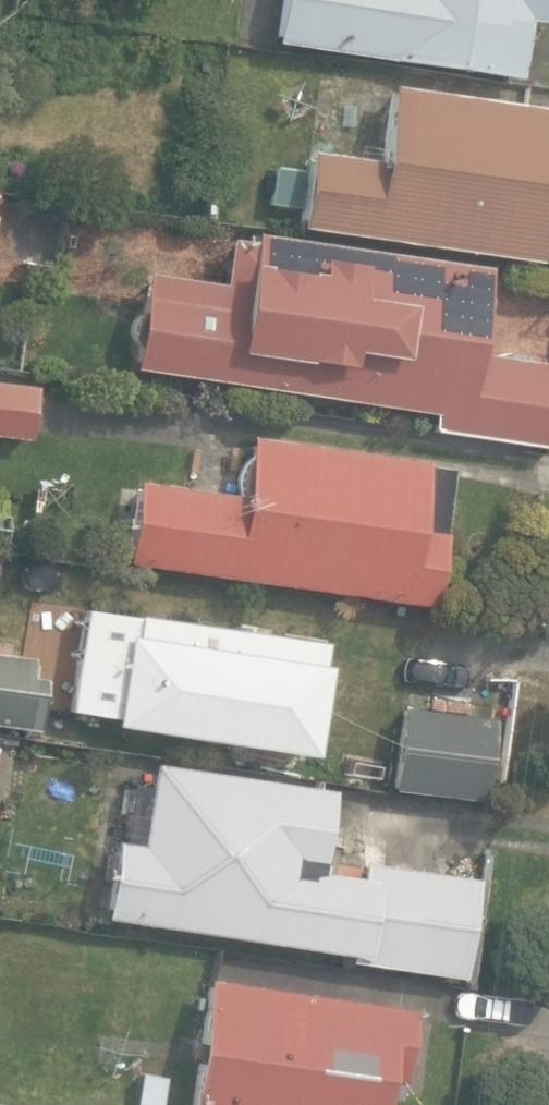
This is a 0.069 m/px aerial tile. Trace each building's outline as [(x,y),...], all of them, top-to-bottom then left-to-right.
[(518,77),(526,18),(544,21),(547,0),(281,0),(275,44),(518,77)] [(538,261),(541,239),(543,235),(544,230),(545,225),(546,219),(546,214),(545,210),(548,185),(537,183),(539,171),(548,172),(548,108),(388,86),(380,148),(379,152),(378,160),(370,159),(317,152),(309,152),(298,228),(538,261)] [(295,212),(301,171),(274,167),(269,208),(295,212)] [(547,445),(548,430),(548,363),(478,353),(490,267),(253,233),(252,242),(227,238),(220,284),(144,273),(131,368),(432,411),(430,428),(547,445)] [(30,443),(37,384),(0,380),(0,439),(30,443)] [(124,562),(431,605),(441,533),(449,469),(427,466),(427,461),(250,436),(241,495),(203,489),(136,479),(124,562)] [(9,517),(0,516),(0,547),(5,548),(9,517)] [(108,725),(312,752),(314,735),(319,731),(324,695),(320,687),(326,643),(239,632),(236,653),(182,646),(185,623),(84,610),(78,656),(63,654),(59,683),(72,684),(69,710),(109,716),(108,725)] [(31,731),(38,678),(27,677),(29,658),(0,654),(0,727),(31,731)] [(397,706),(389,794),(479,803),(488,715),(397,706)] [(366,962),(463,976),(477,880),(363,864),(361,879),(318,872),(330,789),(208,772),(150,764),(138,844),(114,841),(103,920),(366,957),(366,962)] [(382,1095),(397,1098),(410,1009),(206,980),(189,1104),(380,1104),(382,1095)] [(165,1077),(140,1073),(135,1104),(161,1104),(165,1077)]
